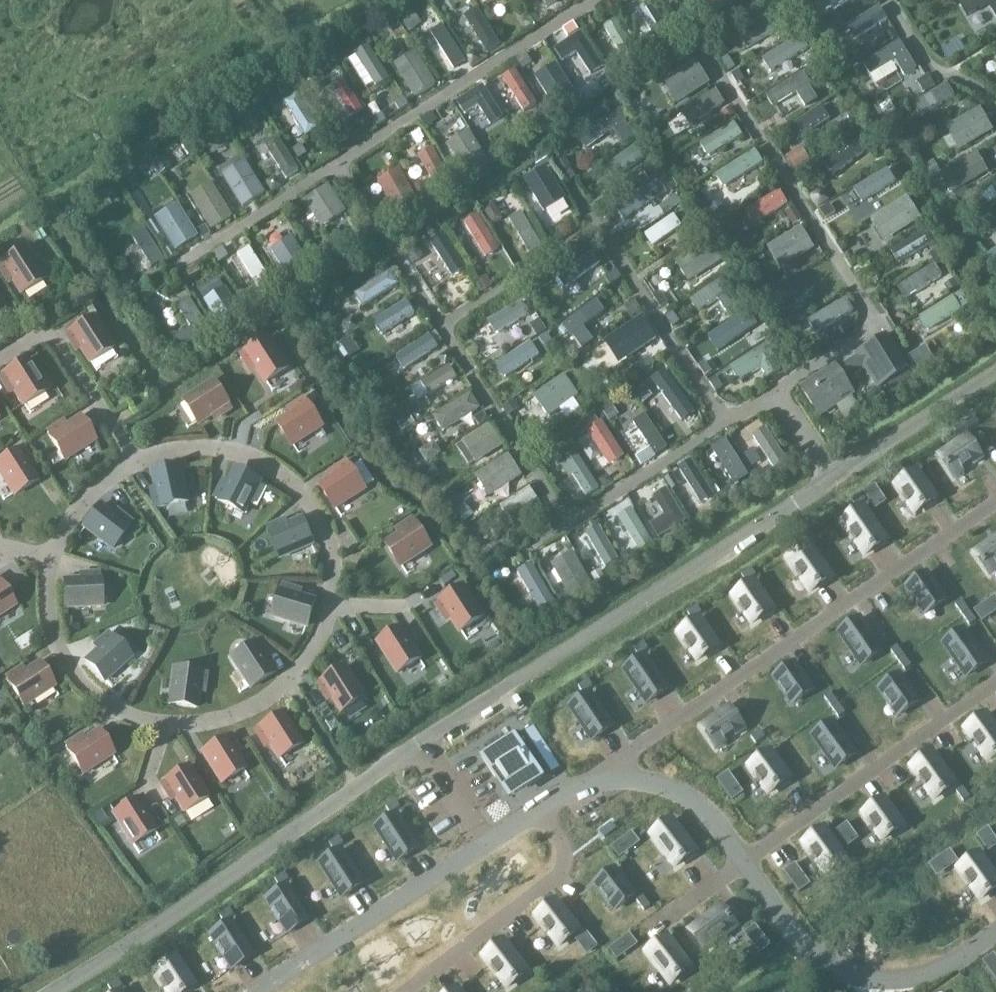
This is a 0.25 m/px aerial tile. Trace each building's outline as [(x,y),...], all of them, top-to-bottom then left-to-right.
[(546,9),(560,0),(540,0),(546,9)] [(958,4),(967,18),(988,6),(995,20),(995,0),(964,0),(958,4)] [(651,1),(637,10),(658,45),(672,36),(651,1)] [(709,3),(700,8),(706,17),(715,12),(709,3)] [(879,8),(847,28),(855,41),(887,21),(879,8)] [(478,9),(465,18),(487,54),(501,45),(478,9)] [(822,16),(821,17),(829,30),(830,29),(839,24),(831,11),(822,16)] [(392,12),(385,17),(386,19),(392,29),(400,25),(393,14),(392,12)] [(414,13),(401,21),(407,30),(420,22),(414,13)] [(775,15),(741,36),(747,47),(781,26),(775,15)] [(617,20),(604,29),(625,63),(638,55),(617,20)] [(573,23),(563,30),(568,37),(578,30),(573,23)] [(443,25),(430,32),(454,69),(466,62),(443,25)] [(891,30),(884,35),(889,43),(896,38),(891,30)] [(602,67),(579,33),(553,50),(562,62),(577,52),(592,73),(602,67)] [(958,39),(941,49),(947,60),(964,50),(958,39)] [(648,42),(639,48),(646,59),(655,53),(648,42)] [(792,42),(757,63),(763,73),(799,52),(792,42)] [(899,42),(863,65),(876,86),(897,73),(892,65),(895,63),(904,77),(916,69),(899,42)] [(859,47),(848,53),(855,65),(865,58),(859,47)] [(367,48),(356,54),(376,87),(387,81),(367,48)] [(416,51),(394,65),(415,98),(437,85),(416,51)] [(475,53),(466,58),(472,67),(481,62),(475,53)] [(335,63),(329,54),(316,62),(322,71),(335,63)] [(526,54),(516,60),(522,69),(532,63),(526,54)] [(735,67),(728,57),(722,61),(729,71),(735,67)] [(614,60),(605,66),(615,82),(624,76),(614,60)] [(825,72),(817,60),(817,61),(804,69),(812,81),(816,78),(825,72)] [(696,61),(663,83),(677,105),(710,83),(696,61)] [(556,63),(535,77),(556,110),(577,96),(556,63)] [(859,65),(854,68),(859,75),(864,72),(859,65)] [(515,70),(502,78),(524,113),(537,105),(515,70)] [(738,71),(731,75),(737,84),(744,80),(738,71)] [(285,73),(273,81),(282,96),(295,88),(285,73)] [(803,74),(766,96),(772,108),(796,93),(805,108),(817,100),(808,85),(809,85),(803,74)] [(927,76),(918,82),(924,92),(933,86),(927,76)] [(345,79),(331,88),(351,119),(364,110),(345,79)] [(947,84),(913,105),(920,118),(955,97),(947,84)] [(483,86),(456,103),(465,116),(478,107),(491,127),(504,118),(483,86)] [(351,119),(331,88),(322,94),(341,125),(351,119)] [(717,92),(681,114),(689,127),(725,105),(717,92)] [(297,94),(284,102),(306,137),(319,129),(297,94)] [(973,96),(962,103),(968,113),(979,107),(973,96)] [(578,97),(573,100),(576,106),(577,108),(582,105),(581,103),(578,97)] [(255,98),(245,104),(252,115),(261,108),(255,98)] [(404,99),(395,104),(400,111),(408,106),(404,99)] [(539,107),(533,111),(539,121),(546,117),(539,107)] [(821,107),(788,129),(796,142),(829,119),(821,107)] [(730,108),(722,114),(729,123),(737,117),(730,108)] [(619,110),(577,138),(585,150),(614,131),(623,146),(635,138),(626,123),(627,122),(619,110)] [(980,110),(946,129),(958,151),(992,132),(980,110)] [(383,111),(371,118),(376,127),(388,120),(383,111)] [(431,114),(420,121),(425,128),(436,121),(431,114)] [(657,114),(644,121),(649,130),(661,122),(657,114)] [(523,117),(512,124),(519,136),(530,129),(523,117)] [(733,124),(699,145),(707,158),(741,137),(733,124)] [(469,130),(447,143),(468,177),(489,164),(469,130)] [(278,136),(264,144),(286,180),(300,171),(278,136)] [(854,141),(822,165),(832,177),(863,152),(854,141)] [(638,145),(604,167),(613,179),(646,157),(638,145)] [(300,146),(292,151),(297,159),(305,154),(300,146)] [(432,149),(418,156),(438,195),(452,187),(432,149)] [(495,149),(486,155),(490,160),(499,155),(495,149)] [(755,151),(718,174),(725,186),(763,162),(755,151)] [(802,151),(788,160),(794,170),(809,161),(802,151)] [(939,176),(938,176),(950,195),(951,194),(987,172),(976,154),(939,176)] [(163,155),(152,162),(159,173),(170,167),(163,156),(163,155)] [(207,157),(199,161),(205,171),(212,166),(207,157)] [(545,157),(534,164),(538,170),(549,163),(545,157)] [(565,159),(557,163),(562,172),(570,167),(565,159)] [(934,161),(926,166),(932,178),(938,174),(941,173),(934,161)] [(245,162),(223,176),(243,208),(265,194),(245,162)] [(654,164),(643,171),(649,179),(659,173),(654,164)] [(546,167),(525,180),(544,211),(565,198),(546,167)] [(569,168),(561,174),(566,182),(574,176),(569,168)] [(400,169),(377,182),(395,215),(418,202),(400,169)] [(693,169),(684,175),(690,186),(700,179),(693,169)] [(887,169),(852,191),(860,205),(896,183),(887,169)] [(275,178),(266,183),(271,192),(281,186),(275,178)] [(670,178),(659,184),(666,195),(677,189),(670,178)] [(123,196),(114,182),(103,188),(112,203),(123,196)] [(421,182),(413,187),(422,205),(431,200),(421,182)] [(212,183),(191,196),(211,229),(233,216),(212,183)] [(329,185),(304,201),(321,228),(346,212),(329,185)] [(647,186),(619,205),(626,215),(653,196),(647,186)] [(964,189),(952,196),(958,205),(969,198),(964,189)] [(822,190),(811,196),(818,207),(829,200),(822,190)] [(780,191),(745,212),(753,226),(788,205),(780,191)] [(920,220),(906,197),(892,206),(892,207),(870,221),(884,243),(920,220)] [(711,202),(703,206),(715,225),(729,216),(720,201),(713,206),(711,202)] [(493,204),(484,210),(493,225),(502,219),(493,204)] [(830,204),(819,210),(825,220),(836,214),(830,204)] [(178,207),(156,221),(175,251),(197,238),(178,207)] [(794,208),(785,214),(794,227),(803,222),(794,208)] [(522,212),(509,219),(531,257),(544,249),(522,212)] [(478,215),(464,224),(485,258),(499,250),(478,215)] [(674,215),(644,236),(653,248),(682,227),(674,215)] [(397,216),(387,221),(389,226),(391,229),(401,224),(398,219),(397,216)] [(727,221),(719,226),(726,237),(734,232),(727,221)] [(206,227),(198,232),(203,239),(210,235),(206,227)] [(697,227),(690,232),(697,242),(704,237),(697,227)] [(802,227),(767,248),(780,269),(814,248),(802,227)] [(145,230),(133,237),(154,269),(166,262),(145,230)] [(922,230),(889,250),(897,263),(930,243),(931,243),(923,230),(922,230)] [(443,235),(430,244),(452,278),(465,269),(443,235)] [(291,236),(269,249),(288,279),(309,266),(291,236)] [(845,237),(836,243),(842,253),(847,250),(848,242),(845,237)] [(709,240),(675,261),(689,282),(722,260),(709,240)] [(406,246),(404,247),(413,263),(422,257),(414,244),(413,242),(406,246)] [(248,245),(237,251),(253,277),(260,288),(271,281),(264,270),(248,245)] [(2,264),(0,265),(0,271),(4,277),(9,275),(21,294),(44,280),(24,249),(2,264)] [(222,249),(214,254),(219,263),(228,257),(222,249)] [(935,251),(929,255),(934,262),(939,259),(935,251)] [(593,252),(557,277),(565,289),(601,263),(593,252)] [(325,258),(315,264),(322,275),(331,269),(325,258)] [(749,261),(740,266),(745,276),(754,271),(749,261)] [(935,265),(898,289),(905,300),(942,276),(935,265)] [(196,266),(186,272),(190,279),(200,272),(196,266)] [(617,272),(606,279),(611,286),(622,280),(617,272)] [(389,273),(355,295),(363,307),(397,285),(389,273)] [(162,276),(149,284),(156,295),(169,287),(162,276)] [(806,276),(769,301),(785,326),(823,302),(806,276)] [(197,290),(204,302),(225,289),(218,277),(197,290)] [(486,277),(476,283),(482,293),(491,287),(486,277)] [(723,278),(690,301),(698,313),(732,291),(723,278)] [(121,282),(118,289),(128,293),(130,294),(134,284),(122,279),(121,282)] [(954,280),(945,286),(950,295),(959,289),(962,287),(957,279),(954,280)] [(283,280),(276,285),(281,294),(282,295),(289,290),(283,280)] [(149,289),(138,295),(142,302),(153,296),(149,289)] [(226,289),(204,302),(222,331),(243,318),(243,317),(226,289)] [(661,293),(653,298),(660,308),(668,304),(661,293)] [(961,293),(953,297),(961,310),(969,305),(961,293)] [(953,297),(920,318),(928,330),(961,310),(953,297)] [(179,305),(176,307),(198,342),(211,333),(189,299),(179,305)] [(846,299),(808,322),(815,334),(853,312),(846,299)] [(597,301),(562,326),(571,337),(572,336),(583,350),(594,342),(584,328),(605,312),(597,301)] [(634,301),(627,306),(633,317),(641,312),(634,301)] [(406,302),(374,322),(382,335),(414,315),(406,302)] [(521,302),(487,324),(495,337),(529,314),(521,302)] [(92,307),(84,312),(89,321),(93,319),(97,316),(92,307)] [(749,313),(742,317),(748,326),(754,321),(749,313)] [(671,314),(665,318),(672,328),(678,324),(671,314)] [(352,317),(342,323),(343,325),(348,332),(349,334),(359,328),(352,317)] [(642,318),(609,339),(623,361),(656,340),(642,318)] [(739,318),(710,337),(717,347),(746,328),(739,318)] [(89,321),(70,333),(66,336),(73,347),(77,344),(90,363),(112,349),(93,319),(89,321)] [(542,321),(531,328),(537,337),(548,331),(542,321)] [(796,324),(787,330),(793,338),(801,333),(796,324)] [(343,335),(348,332),(343,325),(339,328),(343,335)] [(339,328),(331,333),(336,340),(343,335),(339,328)] [(434,332),(430,335),(436,345),(441,342),(434,332)] [(430,335),(402,354),(410,366),(438,347),(436,345),(430,335)] [(547,335),(539,340),(544,347),(551,342),(547,335)] [(838,367),(837,366),(801,389),(818,415),(835,404),(851,395),(853,393),(844,380),(864,367),(877,389),(887,383),(907,370),(885,336),(854,355),(855,356),(838,367)] [(345,337),(337,342),(347,358),(357,351),(351,341),(349,343),(345,337)] [(288,369),(269,339),(246,353),(242,356),(249,367),(253,364),(265,383),(288,369)] [(623,361),(609,339),(604,342),(618,364),(623,361)] [(530,342),(495,366),(504,379),(539,356),(530,342)] [(766,346),(729,368),(738,383),(760,369),(766,379),(780,370),(766,346)] [(448,352),(440,357),(445,366),(453,361),(448,352)] [(916,354),(906,360),(913,370),(923,364),(916,354)] [(649,357),(639,363),(644,370),(654,364),(649,357)] [(364,360),(354,366),(359,373),(368,367),(364,360)] [(6,389),(11,386),(23,405),(46,391),(26,361),(4,375),(4,376),(0,378),(0,379),(6,389)] [(705,362),(698,367),(705,377),(706,376),(712,373),(705,362)] [(644,370),(639,363),(630,369),(635,376),(644,370)] [(450,366),(421,383),(428,395),(457,378),(450,366)] [(910,376),(907,370),(887,383),(891,390),(894,393),(913,381),(910,376)] [(571,372),(565,376),(577,394),(583,390),(571,372)] [(665,372),(654,380),(676,411),(687,403),(665,372)] [(564,375),(533,396),(547,416),(578,395),(577,394),(565,376),(564,375)] [(715,378),(709,382),(715,392),(722,388),(715,378)] [(215,382),(184,401),(198,423),(218,411),(222,416),(231,409),(229,405),(215,382)] [(428,395),(421,383),(411,390),(418,402),(428,395)] [(644,386),(637,391),(634,393),(640,401),(642,399),(644,401),(651,396),(644,386)] [(471,394),(433,418),(443,433),(481,410),(471,394)] [(851,395),(835,404),(844,418),(859,408),(851,395)] [(308,405),(305,400),(294,407),(297,411),(277,424),(292,446),(322,427),(308,405)] [(512,400),(501,406),(507,415),(517,409),(512,400)] [(608,403),(601,408),(603,412),(611,407),(608,403)] [(611,407),(603,412),(609,421),(617,416),(611,407)] [(416,414),(415,418),(417,421),(420,421),(423,420),(424,416),(422,413),(419,412),(416,414)] [(484,413),(474,419),(479,426),(488,420),(484,413)] [(646,414),(633,423),(649,447),(654,456),(667,447),(646,414)] [(583,421),(588,429),(598,422),(593,415),(583,421)] [(411,416),(399,424),(404,431),(416,423),(411,416)] [(974,417),(964,423),(969,430),(979,423),(975,418),(974,417)] [(61,431),(58,426),(47,433),(50,438),(64,460),(95,441),(80,418),(61,431)] [(588,429),(586,430),(609,466),(624,456),(601,420),(598,422),(588,429)] [(463,443),(456,447),(468,465),(475,461),(476,463),(503,446),(489,424),(462,441),(463,443)] [(964,424),(954,431),(955,432),(958,437),(968,430),(964,424)] [(765,428),(752,436),(775,470),(788,462),(765,428)] [(966,437),(939,456),(945,465),(953,477),(981,458),(966,437)] [(725,439),(710,448),(734,486),(749,476),(725,439)] [(435,443),(423,451),(428,460),(440,452),(435,443)] [(593,445),(583,451),(591,463),(601,458),(593,445)] [(654,456),(649,447),(634,456),(640,465),(654,456)] [(15,496),(37,481),(25,462),(29,459),(22,448),(18,451),(0,462),(0,473),(15,496)] [(546,449),(536,456),(541,464),(551,458),(546,449)] [(753,449),(743,455),(752,468),(761,462),(753,449)] [(508,455),(475,476),(489,497),(522,476),(508,455)] [(576,455),(559,465),(568,479),(573,477),(585,497),(598,489),(576,455)] [(691,460),(677,468),(699,504),(713,495),(691,460)] [(350,467),(347,463),(336,469),(339,474),(320,486),(334,509),(365,489),(350,467)] [(433,463),(420,472),(428,483),(440,474),(433,463)] [(179,467),(153,473),(158,495),(153,496),(156,508),(187,502),(179,467)] [(761,467),(750,474),(756,482),(766,476),(763,471),(761,467)] [(768,468),(763,471),(766,476),(767,478),(772,475),(768,468)] [(220,502),(244,514),(260,482),(236,470),(226,490),(221,488),(215,499),(220,501),(220,502)] [(917,471),(896,486),(908,504),(915,513),(921,509),(936,499),(917,471)] [(672,474),(664,479),(671,490),(679,485),(672,474)] [(608,476),(599,481),(605,489),(613,484),(608,476)] [(875,485),(863,493),(864,494),(874,509),(886,502),(875,486),(875,485)] [(665,515),(649,525),(658,539),(675,529),(680,536),(689,531),(684,523),(687,521),(667,488),(653,497),(665,515)] [(727,488),(718,494),(724,503),(733,497),(727,488)] [(536,489),(507,507),(513,516),(542,498),(536,489)] [(443,501),(442,502),(446,506),(452,513),(461,504),(451,493),(443,501)] [(860,494),(851,501),(852,503),(855,508),(865,501),(861,496),(860,494)] [(464,505),(454,514),(463,523),(473,513),(464,505)] [(100,506),(83,527),(112,549),(128,528),(128,527),(131,523),(121,516),(118,520),(100,506)] [(864,508),(842,522),(851,535),(857,543),(865,555),(871,551),(886,541),(864,508)] [(632,509),(618,518),(639,552),(653,544),(632,509)] [(270,534),(280,559),(313,545),(303,520),(281,529),(279,524),(268,529),(270,534)] [(405,532),(386,545),(400,567),(431,548),(416,525),(413,521),(403,528),(405,532)] [(601,528),(587,536),(606,569),(620,560),(601,528)] [(806,532),(796,539),(800,545),(810,538),(806,533),(806,532)] [(974,553),(985,568),(989,574),(995,570),(995,538),(974,553)] [(809,545),(788,559),(810,592),(831,578),(809,545)] [(479,557),(477,560),(483,564),(487,566),(494,555),(484,548),(479,557)] [(629,550),(620,555),(625,563),(634,558),(629,550)] [(572,552),(551,565),(571,599),(592,587),(572,552)] [(534,569),(522,577),(543,611),(555,604),(534,569)] [(751,569),(741,576),(742,577),(745,582),(755,576),(752,570),(751,569)] [(450,570),(438,577),(444,587),(456,579),(450,570)] [(599,570),(591,575),(597,585),(605,580),(599,570)] [(927,573),(906,588),(918,606),(925,602),(931,611),(946,600),(927,573)] [(100,579),(99,574),(87,575),(87,580),(64,581),(65,608),(101,606),(100,579)] [(754,582),(733,597),(746,615),(752,624),(773,610),(754,582)] [(14,605),(6,592),(0,583),(0,615),(14,605)] [(272,616),(307,627),(315,602),(293,595),(294,590),(282,586),(272,616)] [(448,613),(460,632),(483,618),(463,588),(441,602),(437,605),(443,616),(448,613)] [(562,591),(554,596),(560,606),(568,601),(562,591)] [(959,603),(955,606),(962,615),(965,613),(968,611),(962,602),(959,603)] [(697,606),(687,613),(687,614),(691,620),(701,613),(697,608),(697,606)] [(525,608),(516,613),(522,623),(531,618),(525,608)] [(969,612),(962,616),(969,626),(976,621),(969,612)] [(700,619),(679,634),(687,645),(691,652),(697,661),(701,659),(719,647),(700,619)] [(860,619),(839,633),(861,666),(882,651),(860,619)] [(412,636),(406,626),(401,629),(379,643),(398,673),(421,659),(408,639),(412,636)] [(964,630),(943,645),(957,664),(966,677),(973,672),(987,662),(964,630)] [(112,638),(108,634),(99,642),(103,646),(86,662),(104,682),(130,657),(112,638)] [(253,644),(231,658),(250,688),(273,674),(260,654),(264,651),(258,641),(253,644)] [(643,643),(633,649),(634,650),(637,656),(647,649),(643,644),(643,643)] [(897,646),(890,651),(897,660),(904,656),(897,646)] [(645,656),(624,671),(646,704),(668,689),(645,656)] [(904,657),(898,661),(905,671),(911,666),(904,657)] [(795,663),(773,678),(792,705),(813,691),(795,663)] [(9,683),(11,687),(23,706),(53,686),(39,664),(38,664),(26,672),(19,676),(17,672),(6,679),(7,679),(9,683)] [(17,672),(19,676),(26,672),(23,668),(17,672)] [(330,693),(342,712),(365,698),(345,668),(323,682),(319,685),(325,696),(330,693)] [(169,705),(195,708),(198,685),(204,686),(205,674),(200,673),(174,669),(169,705)] [(900,675),(879,690),(891,708),(898,703),(904,712),(919,702),(900,675)] [(7,679),(0,684),(5,691),(11,687),(9,683),(7,679)] [(587,680),(578,687),(578,688),(582,694),(592,687),(588,682),(587,680)] [(589,694),(569,708),(591,741),(613,726),(590,693),(589,694)] [(831,693),(824,698),(831,708),(837,703),(831,693)] [(838,704),(831,709),(838,718),(845,714),(838,704)] [(728,708),(701,727),(716,748),(743,729),(728,708)] [(255,732),(262,742),(266,740),(279,759),(301,745),(282,714),(259,729),(255,732)] [(966,730),(989,762),(995,757),(995,728),(987,715),(966,730)] [(834,722),(812,737),(835,769),(856,754),(834,722)] [(534,729),(526,734),(551,774),(559,769),(534,729)] [(760,730),(750,737),(755,744),(765,737),(760,730)] [(65,746),(82,774),(113,754),(100,735),(98,732),(79,744),(76,740),(65,746)] [(514,733),(479,755),(480,757),(481,756),(495,778),(497,776),(508,793),(523,783),(525,785),(524,786),(525,787),(542,776),(541,775),(540,775),(539,773),(514,735),(515,734),(514,733)] [(236,747),(230,737),(203,753),(222,784),(244,769),(232,750),(236,747)] [(771,752),(750,767),(768,793),(769,794),(769,793),(790,779),(771,752)] [(933,753),(912,768),(931,796),(934,800),(955,785),(933,753)] [(207,798),(188,768),(165,782),(161,785),(168,796),(172,793),(185,812),(207,798)] [(728,772),(717,780),(731,801),(743,793),(728,772)] [(963,788),(956,793),(963,802),(970,798),(963,788)] [(148,808),(141,797),(137,800),(136,800),(114,814),(133,845),(156,830),(147,817),(143,811),(148,808)] [(884,799),(863,814),(882,841),(903,826),(884,799)] [(396,801),(386,807),(390,814),(400,808),(396,801)] [(91,817),(98,828),(101,826),(107,822),(100,812),(94,816),(91,817)] [(594,813),(589,816),(592,821),(597,817),(594,813)] [(386,821),(375,828),(382,839),(397,862),(403,858),(418,848),(402,822),(397,814),(389,819),(386,821)] [(179,816),(170,822),(176,830),(184,825),(179,816)] [(672,820),(651,836),(661,848),(666,856),(675,867),(696,852),(672,820)] [(610,823),(599,832),(603,839),(615,830),(610,823)] [(846,823),(835,831),(847,847),(858,839),(846,823)] [(988,828),(977,836),(981,842),(992,834),(988,828)] [(825,829),(804,844),(825,875),(846,860),(825,829)] [(631,832),(610,847),(619,859),(639,843),(638,841),(631,832)] [(340,838),(330,844),(334,851),(344,845),(340,838)] [(322,863),(320,864),(341,897),(344,896),(363,883),(341,850),(322,863)] [(950,851),(929,866),(937,877),(958,862),(950,851)] [(958,869),(980,900),(995,889),(995,878),(979,854),(958,869)] [(794,863),(783,871),(799,892),(810,884),(794,863)] [(615,869),(595,885),(608,902),(615,897),(621,906),(635,895),(615,869)] [(283,874),(273,880),(278,887),(288,880),(283,874)] [(281,889),(264,900),(286,933),(307,919),(286,886),(281,889)] [(643,896),(636,901),(643,911),(650,906),(643,896)] [(557,901),(536,917),(551,935),(560,947),(579,931),(557,901)] [(721,907),(689,931),(705,951),(737,927),(721,907)] [(228,909),(218,916),(222,923),(232,916),(228,909)] [(228,923),(209,935),(230,969),(252,955),(236,930),(231,921),(228,923)] [(754,925),(743,934),(760,954),(770,946),(754,925)] [(585,931),(575,939),(587,955),(598,947),(585,931)] [(629,933),(608,949),(617,961),(637,945),(629,933)] [(667,937),(647,953),(671,984),(677,979),(691,969),(672,944),(667,937)] [(504,941),(483,957),(508,988),(528,972),(522,965),(504,941)] [(172,945),(162,951),(167,958),(177,951),(172,945)] [(982,962),(983,963),(995,982),(995,958),(993,954),(987,958),(982,962)] [(154,972),(167,991),(183,991),(193,986),(175,958),(154,972)] [(545,966),(538,971),(545,981),(552,976),(545,966)] [(107,987),(111,991),(114,991),(121,987),(117,981),(107,987)]
